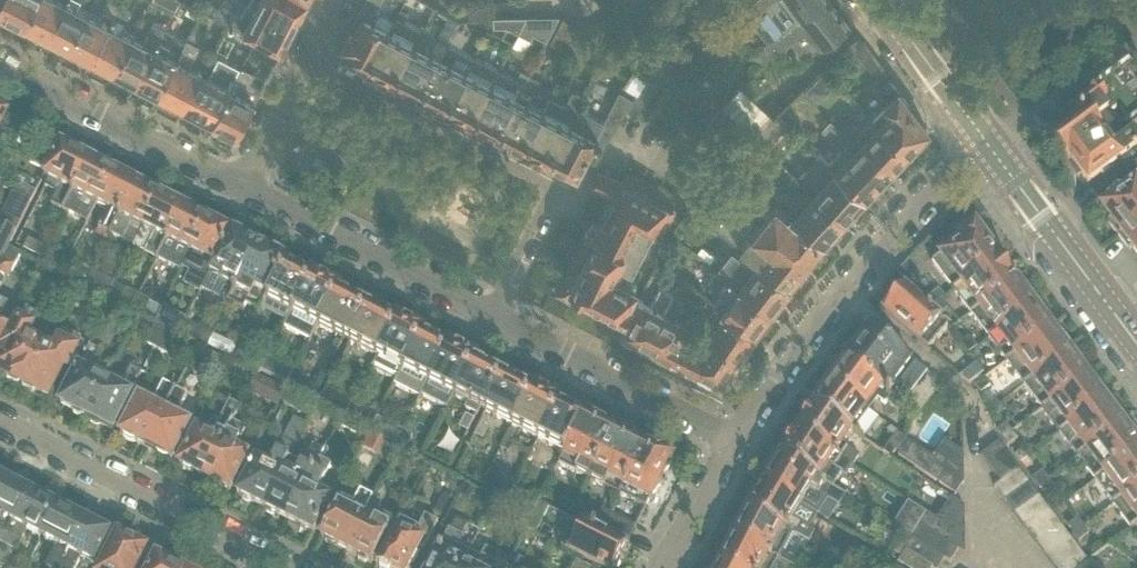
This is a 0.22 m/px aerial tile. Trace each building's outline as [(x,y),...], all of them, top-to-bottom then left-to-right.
[(2,3),(0,6),(0,12),(11,17),(12,20),(19,23),(22,22),(25,24),(37,0),(0,0),(0,2),(2,3)] [(46,35),(64,0),(37,0),(25,24),(28,25),(29,28),(34,31),(37,30),(46,35)] [(69,47),(87,11),(77,6),(80,0),(64,0),(46,35),(58,41),(58,43),(64,46),(67,45),(69,47)] [(81,53),(91,58),(118,5),(108,0),(99,17),(87,11),(69,47),(72,48),(73,51),(78,54),(81,53)] [(175,8),(179,0),(159,0),(175,8)] [(249,2),(293,24),(305,0),(249,0),(249,2)] [(362,10),(367,12),(369,8),(371,3),(373,4),(374,5),(377,0),(366,0),(362,10)] [(601,3),(608,13),(610,15),(613,20),(635,4),(632,0),(606,0),(601,3)] [(755,18),(772,0),(760,0),(748,12),(755,18)] [(754,24),(768,42),(782,32),(781,31),(782,30),(783,31),(824,0),(772,0),(756,17),(759,19),(757,21),(754,24)] [(781,31),(782,32),(768,42),(764,45),(772,56),(791,42),(801,54),(809,54),(847,25),(829,0),(824,0),(783,31),(782,30),(781,31)] [(245,31),(256,37),(280,50),(293,24),(249,2),(241,16),(222,6),(217,16),(245,31)] [(188,3),(183,13),(196,20),(201,10),(188,3)] [(111,68),(114,70),(132,34),(122,29),(130,12),(118,5),(91,58),(102,63),(103,66),(108,69),(111,68)] [(403,21),(407,13),(399,9),(395,17),(403,21)] [(352,26),(339,53),(354,61),(354,65),(367,71),(388,31),(394,20),(378,12),(377,13),(373,12),(369,21),(359,16),(353,27),(352,26)] [(367,71),(394,85),(414,45),(422,30),(403,21),(395,17),(394,20),(388,31),(367,71)] [(509,18),(509,28),(518,33),(526,18),(509,18)] [(526,18),(518,33),(530,39),(531,38),(541,18),(526,18)] [(563,18),(550,43),(562,49),(575,25),(563,18)] [(126,76),(137,81),(164,28),(153,23),(144,40),(132,34),(114,70),(117,71),(118,74),(123,76),(126,76)] [(575,25),(562,49),(574,55),(587,31),(575,25)] [(194,26),(187,40),(197,45),(204,31),(194,26)] [(164,28),(137,81),(147,86),(147,89),(153,92),(156,91),(159,93),(177,57),(184,44),(173,38),(175,34),(164,28)] [(245,31),(242,37),(252,43),(256,37),(245,31)] [(273,63),(280,50),(256,37),(252,43),(249,50),(273,63)] [(414,45),(394,85),(407,92),(411,90),(421,95),(447,44),(439,40),(437,38),(429,53),(414,45)] [(723,50),(709,38),(701,48),(714,60),(723,50)] [(180,104),(184,106),(202,71),(190,65),(199,46),(197,45),(187,40),(186,39),(177,57),(159,93),(170,98),(171,101),(178,105),(180,104)] [(447,44),(421,95),(430,100),(432,105),(445,112),(466,72),(467,69),(473,57),(461,51),(455,48),(447,44)] [(202,71),(184,106),(190,109),(191,112),(198,115),(201,114),(213,120),(239,68),(228,62),(215,56),(206,74),(202,71)] [(466,72),(445,112),(471,125),(492,85),(499,70),(485,63),(483,62),(473,57),(467,69),(466,72)] [(239,68),(213,120),(225,126),(226,129),(231,132),(234,131),(237,133),(261,87),(249,81),(253,73),(240,67),(239,68)] [(710,68),(695,84),(704,92),(720,76),(710,68)] [(655,69),(633,102),(626,112),(635,119),(664,75),(655,69)] [(492,85),(471,125),(486,132),(489,130),(499,135),(521,93),(529,77),(523,74),(521,73),(520,72),(517,79),(499,70),(492,85)] [(881,107),(870,119),(907,153),(910,150),(914,150),(918,145),(918,141),(928,131),(888,79),(877,91),(886,100),(881,106),(881,107)] [(1049,140),(1049,141),(1049,142),(1049,143),(1049,144),(1050,145),(1050,146),(1054,151),(1058,148),(1068,162),(1104,134),(1115,126),(1106,114),(1115,107),(1098,85),(1097,86),(1087,94),(1072,105),(1081,118),(1064,130),(1062,127),(1051,135),(1050,136),(1050,137),(1049,138),(1049,139),(1049,140)] [(523,152),(549,165),(577,111),(585,94),(575,89),(566,106),(550,98),(543,112),(523,152)] [(521,93),(499,135),(509,140),(509,144),(523,152),(543,112),(529,104),(532,98),(526,96),(521,93)] [(577,175),(596,139),(604,143),(626,112),(633,102),(621,96),(606,126),(577,111),(549,165),(563,172),(567,170),(577,175)] [(724,108),(710,123),(740,152),(755,137),(765,128),(733,98),(724,108)] [(704,100),(695,109),(706,122),(717,112),(704,100)] [(1,133),(2,131),(11,135),(17,123),(0,114),(0,133),(1,133)] [(765,128),(755,137),(763,145),(783,125),(783,124),(781,123),(775,117),(765,128)] [(848,122),(839,131),(887,175),(897,164),(901,164),(905,159),(905,155),(907,153),(870,119),(858,132),(848,122)] [(829,122),(821,131),(831,140),(842,150),(841,150),(831,161),(830,163),(829,163),(865,197),(867,195),(872,195),(876,190),(876,185),(887,175),(839,131),(829,122)] [(1068,162),(1079,176),(1081,174),(1089,184),(1124,158),(1132,169),(1135,166),(1136,165),(1136,136),(1133,131),(1113,146),(1104,134),(1068,162)] [(26,161),(46,171),(59,145),(39,135),(26,161)] [(50,163),(42,178),(48,180),(45,187),(56,193),(50,204),(62,210),(89,159),(78,153),(76,150),(71,147),(68,148),(60,144),(50,163)] [(824,180),(812,193),(845,220),(848,216),(852,216),(856,211),(856,207),(865,197),(829,163),(817,153),(807,164),(824,180)] [(739,154),(731,163),(739,170),(747,162),(739,154)] [(89,159),(62,210),(68,213),(77,213),(78,210),(89,216),(95,204),(113,171),(109,169),(106,165),(103,163),(99,164),(89,159)] [(97,228),(110,235),(136,183),(124,177),(123,174),(118,172),(115,172),(113,171),(95,204),(106,210),(97,228)] [(568,294),(625,322),(636,300),(629,297),(635,285),(626,280),(655,222),(664,226),(672,209),(597,171),(589,187),(608,196),(596,218),(593,216),(584,233),(588,235),(565,282),(560,280),(554,292),(566,298),(568,294)] [(1118,238),(1136,223),(1136,181),(1101,209),(1110,221),(1107,223),(1118,238)] [(136,183),(110,235),(119,239),(122,241),(134,247),(143,229),(160,195),(155,192),(154,190),(149,187),(146,188),(136,183)] [(786,190),(775,203),(825,244),(832,234),(836,233),(840,228),(840,225),(845,220),(812,193),(811,194),(804,187),(795,197),(786,190)] [(775,203),(759,224),(739,208),(731,218),(699,193),(686,206),(702,218),(743,249),(791,286),(807,266),(825,244),(775,203)] [(12,194),(6,206),(24,215),(30,203),(12,194)] [(143,229),(134,247),(144,252),(158,259),(185,208),(172,201),(170,198),(165,196),(162,196),(160,195),(143,229)] [(6,206),(0,219),(0,224),(16,231),(24,215),(6,206)] [(185,208),(158,259),(182,271),(182,270),(208,220),(203,217),(201,214),(197,212),(193,212),(185,208)] [(208,220),(182,270),(189,273),(184,284),(201,293),(203,289),(232,232),(219,225),(217,222),(213,220),(209,220),(208,220)] [(932,263),(952,290),(998,256),(974,224),(972,223),(971,223),(969,223),(968,223),(967,223),(965,224),(964,224),(963,225),(963,226),(962,228),(962,229),(962,230),(962,231),(962,233),(963,234),(956,239),(959,243),(932,263)] [(1118,238),(1128,252),(1131,250),(1136,257),(1136,223),(1118,238)] [(2,260),(8,247),(16,231),(0,224),(0,259),(2,260)] [(232,232),(203,289),(214,295),(229,303),(248,266),(259,245),(256,244),(256,242),(255,242),(254,243),(247,239),(248,238),(246,237),(246,238),(242,237),(242,235),(236,232),(234,233),(232,232)] [(25,245),(24,248),(39,255),(40,253),(42,251),(44,246),(28,239),(25,245)] [(40,253),(39,255),(53,262),(54,260),(55,258),(59,250),(46,243),(44,246),(42,251),(40,253)] [(248,266),(229,303),(243,310),(246,305),(258,312),(260,309),(264,301),(286,260),(285,260),(286,259),(280,257),(280,254),(275,252),(272,252),(269,251),(270,250),(269,249),(268,250),(260,246),(261,245),(260,244),(259,245),(248,266)] [(702,246),(697,253),(708,260),(712,254),(702,246)] [(0,267),(0,274),(9,278),(20,256),(21,254),(9,248),(8,250),(0,267)] [(722,262),(718,267),(719,267),(720,267),(729,274),(727,277),(729,279),(771,311),(781,298),(784,297),(789,291),(789,288),(791,286),(743,249),(742,251),(739,255),(732,250),(723,262),(722,262)] [(677,256),(667,269),(674,274),(684,261),(677,256)] [(952,290),(971,314),(1016,280),(1015,278),(1014,273),(1010,268),(1006,267),(998,256),(952,290)] [(286,322),(291,312),(310,276),(299,271),(297,266),(286,260),(264,301),(260,309),(286,322)] [(80,264),(75,274),(87,281),(87,280),(88,279),(93,270),(80,264)] [(88,280),(87,281),(110,292),(110,291),(111,290),(111,289),(112,287),(114,283),(115,282),(93,270),(88,279),(88,280)] [(722,292),(714,303),(755,332),(756,330),(759,329),(764,323),(764,320),(771,311),(727,277),(726,278),(715,270),(707,281),(722,292)] [(310,341),(317,326),(337,286),(311,273),(310,276),(291,312),(286,322),(284,328),(310,341)] [(971,314),(989,339),(1035,305),(1033,302),(1032,297),(1029,293),(1024,291),(1016,280),(971,314)] [(110,292),(134,305),(135,302),(139,295),(126,289),(114,283),(112,287),(111,289),(111,290),(110,291),(110,292)] [(634,338),(646,344),(673,292),(660,285),(651,303),(638,297),(636,300),(625,322),(621,331),(623,332),(626,337),(631,339),(634,338)] [(317,326),(347,341),(366,305),(351,297),(349,292),(344,289),(339,291),(337,290),(338,287),(337,286),(317,326)] [(899,291),(894,296),(894,301),(884,311),(901,326),(922,343),(928,348),(948,325),(939,317),(931,311),(924,304),(904,288),(902,290),(899,291)] [(933,294),(925,300),(926,301),(934,308),(941,299),(942,298),(944,297),(939,289),(934,293),(933,294)] [(666,354),(670,356),(679,338),(687,322),(676,317),(685,298),(673,292),(646,344),(656,349),(657,352),(662,355),(666,354)] [(135,302),(134,305),(146,311),(151,301),(139,295),(135,302)] [(715,323),(706,336),(707,337),(709,334),(740,354),(741,352),(745,351),(748,347),(747,343),(755,332),(714,303),(707,298),(699,311),(715,323)] [(108,299),(102,309),(133,325),(138,314),(108,299)] [(941,299),(934,308),(941,314),(949,306),(941,299)] [(8,327),(17,310),(17,309),(0,300),(0,343),(8,327)] [(347,341),(376,356),(397,316),(396,316),(394,319),(391,318),(391,314),(385,311),(380,312),(366,305),(347,341)] [(989,339),(1007,363),(1053,329),(1044,317),(1043,312),(1039,307),(1036,306),(1035,305),(989,339)] [(22,383),(43,341),(32,335),(37,326),(33,324),(38,315),(25,309),(6,347),(8,348),(0,363),(0,372),(9,377),(8,379),(18,385),(19,382),(22,383)] [(371,367),(396,380),(422,329),(397,316),(376,356),(371,367)] [(172,318),(167,328),(179,334),(184,324),(172,318)] [(184,324),(179,334),(186,337),(188,338),(191,340),(198,327),(192,324),(187,321),(186,321),(185,320),(184,324)] [(145,342),(159,349),(168,331),(154,324),(145,342)] [(854,349),(846,359),(902,403),(926,372),(871,326),(861,339),(859,340),(854,346),(854,349)] [(396,380),(394,384),(420,397),(421,395),(446,346),(435,340),(434,335),(428,332),(424,334),(421,333),(423,330),(422,329),(396,380)] [(1007,363),(1025,387),(1071,352),(1069,350),(1068,344),(1064,339),(1060,339),(1053,329),(1007,363)] [(43,341),(22,383),(24,384),(23,387),(33,392),(35,390),(48,397),(64,366),(66,367),(77,347),(81,338),(66,330),(62,339),(58,337),(53,346),(43,341)] [(168,331),(159,349),(172,355),(181,337),(168,331)] [(213,334),(207,346),(226,355),(229,356),(233,354),(234,352),(235,348),(234,345),(232,343),(213,334)] [(679,338),(670,356),(677,360),(679,363),(683,366),(687,365),(716,380),(722,380),(740,354),(709,334),(707,337),(706,336),(699,347),(679,338)] [(968,337),(960,343),(969,354),(973,350),(974,349),(977,347),(976,346),(968,337)] [(323,356),(332,360),(341,341),(337,339),(332,348),(328,346),(323,356)] [(421,395),(447,409),(454,395),(472,359),(474,356),(448,342),(446,346),(421,395)] [(84,415),(87,417),(104,382),(110,371),(109,370),(111,368),(96,361),(101,351),(89,345),(60,403),(71,409),(74,413),(79,416),(84,415)] [(348,347),(343,356),(348,359),(353,350),(348,347)] [(200,348),(191,366),(216,377),(224,360),(200,348)] [(234,359),(233,361),(250,370),(255,359),(239,351),(235,357),(234,359)] [(1025,387),(1042,410),(1088,375),(1079,364),(1079,359),(1076,355),(1071,353),(1071,352),(1025,387)] [(266,363),(262,371),(279,380),(286,366),(269,357),(266,363)] [(479,408),(483,410),(483,409),(486,410),(495,393),(489,390),(498,372),(487,366),(486,362),(480,359),(475,360),(472,359),(454,395),(467,402),(465,406),(477,412),(479,408)] [(832,378),(830,381),(865,408),(867,410),(876,398),(885,404),(886,403),(896,411),(902,403),(846,359),(839,368),(836,369),(831,375),(832,378)] [(976,363),(960,375),(969,383),(983,372),(976,363)] [(104,382),(87,417),(89,418),(90,421),(96,424),(101,424),(112,430),(142,372),(131,366),(125,378),(110,371),(104,382)] [(483,410),(512,425),(533,386),(532,385),(530,389),(528,387),(527,383),(521,380),(516,381),(498,372),(489,390),(495,393),(486,410),(483,409),(483,410)] [(1042,410),(1060,434),(1105,399),(1104,397),(1103,392),(1100,387),(1096,386),(1088,375),(1042,410)] [(285,390),(257,376),(252,387),(279,401),(285,390)] [(984,377),(974,385),(980,393),(990,385),(984,377)] [(821,392),(813,403),(852,430),(867,410),(865,408),(830,381),(829,382),(826,383),(821,389),(821,392)] [(136,442),(146,447),(176,389),(164,383),(154,402),(140,395),(120,434),(123,435),(126,439),(131,442),(136,442)] [(512,425),(538,438),(558,399),(533,386),(512,425)] [(327,388),(320,401),(345,414),(352,401),(327,388)] [(176,389),(146,447),(156,452),(159,456),(164,459),(169,459),(171,460),(181,440),(191,422),(178,415),(188,396),(187,395),(176,389)] [(538,438),(563,451),(582,415),(577,412),(579,409),(573,406),(568,408),(557,402),(559,399),(558,399),(538,438)] [(1060,434),(1077,457),(1123,423),(1115,412),(1114,407),(1111,402),(1107,401),(1105,399),(1060,434)] [(352,401),(345,414),(370,427),(377,414),(352,401)] [(193,471),(204,477),(234,421),(233,420),(238,410),(226,403),(210,433),(198,427),(179,464),(183,466),(184,469),(190,472),(193,471)] [(813,403),(796,430),(853,466),(860,456),(845,445),(854,431),(852,430),(813,403)] [(879,418),(867,410),(852,430),(854,431),(864,439),(879,418)] [(559,463),(589,478),(614,427),(600,420),(598,416),(593,414),(588,414),(585,412),(583,415),(582,415),(563,451),(565,452),(559,463)] [(460,426),(468,431),(475,418),(466,414),(460,426)] [(484,416),(474,435),(483,439),(488,430),(484,428),(489,419),(484,416)] [(234,421),(204,477),(216,483),(217,486),(224,490),(227,489),(230,490),(249,453),(237,447),(247,427),(234,421)] [(385,422),(378,436),(395,445),(402,431),(385,422)] [(1095,481),(1136,449),(1136,436),(1136,434),(1131,434),(1123,423),(1077,457),(1095,481)] [(996,432),(1002,439),(1010,433),(1005,425),(996,432)] [(589,478),(619,493),(645,443),(642,442),(641,439),(636,436),(632,436),(614,427),(589,478)] [(509,430),(500,448),(509,452),(514,443),(510,441),(514,432),(509,430)] [(796,430),(780,454),(818,479),(820,480),(832,489),(834,486),(842,473),(846,476),(853,466),(796,430)] [(402,431),(395,445),(405,450),(412,436),(402,431)] [(252,502),(263,507),(298,440),(285,433),(269,465),(256,458),(238,494),(242,496),(243,500),(247,502),(252,502)] [(370,433),(363,447),(378,455),(386,441),(370,433)] [(893,438),(883,451),(891,457),(895,450),(898,446),(893,442),(896,439),(897,437),(899,434),(897,433),(895,436),(893,438)] [(1010,433),(1002,439),(1008,447),(1016,440),(1010,433)] [(896,439),(893,442),(898,446),(895,450),(900,454),(902,451),(904,443),(906,440),(899,434),(897,437),(896,439)] [(900,454),(899,456),(934,480),(941,470),(929,461),(931,458),(906,440),(904,443),(902,451),(900,454)] [(931,458),(929,461),(941,470),(962,485),(964,482),(963,456),(955,450),(943,442),(931,458)] [(1019,469),(999,442),(981,455),(1001,482),(1019,469)] [(645,443),(619,493),(646,507),(653,493),(657,492),(660,486),(659,484),(665,471),(669,470),(671,465),(671,460),(672,456),(668,454),(666,451),(662,449),(657,449),(645,443)] [(288,459),(263,507),(267,509),(267,512),(272,514),(276,514),(288,520),(324,450),(323,449),(312,444),(308,452),(307,452),(300,465),(289,459),(288,459)] [(326,445),(288,520),(300,526),(301,529),(306,532),(310,531),(313,533),(331,497),(318,490),(332,465),(331,464),(338,451),(326,445)] [(1113,505),(1136,487),(1136,449),(1095,481),(1113,505)] [(768,467),(759,482),(802,506),(818,515),(828,500),(839,507),(846,497),(832,489),(820,480),(818,479),(780,454),(771,468),(768,467)] [(496,468),(487,486),(508,496),(517,479),(496,468)] [(1019,469),(1001,482),(994,487),(1004,499),(1028,481),(1019,469)] [(941,470),(934,480),(955,495),(962,485),(941,470)] [(1040,473),(1032,479),(1038,487),(1046,481),(1048,479),(1042,471),(1040,473)] [(2,545),(3,544),(30,491),(19,486),(14,481),(9,480),(3,477),(0,484),(0,543),(2,545)] [(373,497),(346,550),(357,555),(358,558),(364,562),(367,561),(372,563),(393,522),(376,513),(392,483),(383,479),(378,488),(377,488),(373,497)] [(1046,481),(1038,487),(1044,494),(1052,488),(1054,487),(1050,482),(1048,479),(1046,481)] [(1039,495),(1028,481),(1004,499),(1014,513),(1039,495)] [(754,496),(747,508),(792,533),(805,540),(809,542),(815,533),(810,530),(818,515),(802,506),(759,482),(752,495),(754,496)] [(1113,505),(1131,529),(1136,524),(1136,487),(1113,505)] [(41,538),(58,505),(53,503),(49,499),(42,497),(30,491),(3,544),(2,545),(0,550),(0,564),(5,566),(13,550),(17,552),(27,531),(41,538)] [(443,491),(434,508),(442,512),(451,496),(443,491)] [(331,517),(320,537),(324,539),(325,542),(332,545),(335,544),(346,550),(372,498),(360,492),(354,504),(341,497),(338,503),(331,517)] [(488,493),(481,506),(490,510),(497,498),(488,493)] [(521,493),(514,506),(532,515),(539,502),(521,493)] [(1024,527),(1049,509),(1039,495),(1014,513),(1024,527)] [(922,519),(919,524),(958,550),(964,554),(965,553),(964,506),(953,499),(951,497),(936,521),(932,526),(922,519)] [(830,523),(839,507),(828,500),(818,515),(830,523)] [(532,515),(525,528),(535,533),(549,508),(539,502),(532,515)] [(909,537),(910,538),(919,524),(922,519),(925,514),(908,503),(893,527),(909,537)] [(85,520),(74,514),(69,509),(62,508),(58,505),(41,538),(56,546),(45,567),(48,567),(61,567),(85,520)] [(738,524),(732,536),(777,559),(778,559),(779,558),(795,567),(799,559),(796,558),(783,551),(792,533),(747,508),(744,513),(742,512),(736,523),(738,524)] [(1034,540),(1059,522),(1049,509),(1024,527),(1034,540)] [(606,511),(598,526),(611,533),(619,517),(606,511)] [(936,521),(925,514),(922,519),(932,526),(936,521)] [(386,545),(376,565),(379,567),(409,567),(420,548),(424,550),(438,522),(425,515),(419,528),(401,518),(397,526),(396,525),(386,545)] [(619,517),(611,533),(627,541),(635,526),(619,517)] [(61,567),(76,567),(81,558),(94,564),(110,532),(108,531),(103,527),(97,525),(85,520),(61,567)] [(592,562),(604,567),(616,567),(618,566),(620,562),(620,557),(626,546),(582,522),(581,524),(575,520),(561,547),(567,551),(568,549),(592,562)] [(1078,520),(1068,526),(1074,534),(1083,527),(1078,520)] [(1044,554),(1069,535),(1059,522),(1034,540),(1044,554)] [(919,524),(910,538),(915,541),(944,560),(944,558),(950,562),(957,552),(958,550),(919,524)] [(1083,527),(1074,534),(1079,542),(1089,535),(1083,527)] [(469,550),(459,545),(464,536),(449,528),(438,548),(439,549),(430,567),(460,567),(469,550)] [(805,540),(792,533),(783,551),(796,558),(805,540)] [(1079,549),(1069,535),(1044,554),(1054,567),(1079,549)] [(718,562),(729,567),(774,567),(778,559),(777,559),(732,536),(731,537),(729,536),(722,550),(724,551),(718,562)] [(108,556),(102,567),(134,567),(144,550),(140,548),(139,545),(135,542),(130,543),(118,537),(108,556)] [(894,553),(902,558),(901,558),(901,559),(898,562),(907,567),(932,567),(907,552),(915,541),(910,538),(909,537),(908,539),(904,537),(894,553)] [(907,552),(932,567),(938,567),(940,565),(942,562),(944,560),(915,541),(907,552)] [(460,567),(494,567),(501,555),(486,547),(481,557),(469,550),(460,567)] [(1090,563),(1079,549),(1054,567),(1055,567),(1083,567),(1090,563)] [(179,567),(168,562),(167,560),(163,558),(160,558),(154,555),(147,567),(179,567)] [(576,559),(572,567),(584,567),(586,564),(576,559)]
